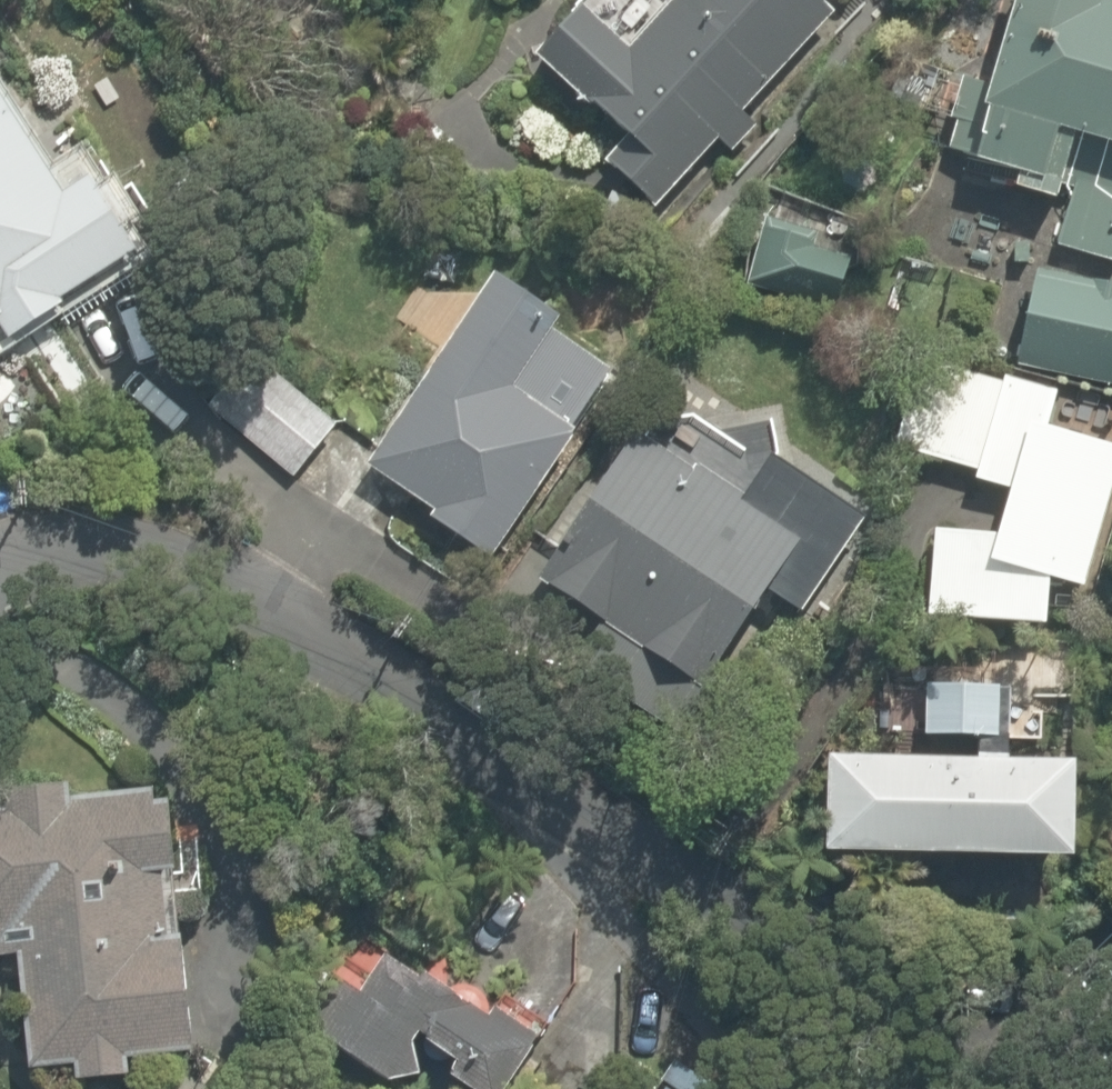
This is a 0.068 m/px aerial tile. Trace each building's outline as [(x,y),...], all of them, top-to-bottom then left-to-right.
[(824,0),(675,0),(670,6),(657,0),(569,0),(563,1),(527,66),(621,139),(592,161),(648,214),(828,3),(824,0)] [(971,158),(1010,164),(1007,186),(1054,193),(1056,180),(1064,130),(1111,138),(1111,0),(996,0),(971,158)] [(0,69),(0,338),(117,257),(0,69)] [(1111,330),(1111,180),(1062,170),(1060,180),(1035,316),(1111,330)] [(619,377),(480,271),(338,456),(477,562),(619,377)] [(1009,480),(995,527),(930,517),(921,564),(1077,588),(1111,471),(1111,444),(1042,423),(1053,385),(949,354),(919,453),(1009,480)] [(332,417),(260,358),(215,413),(288,472),(332,417)] [(545,567),(693,677),(780,559),(816,585),(868,514),(801,464),(762,516),(646,430),(545,567)] [(1014,675),(909,674),(908,729),(1014,731),(1014,675)] [(1070,749),(820,745),(819,842),(1069,846),(1070,749)] [(66,784),(0,790),(0,952),(19,950),(31,1066),(74,1061),(76,1078),(127,1073),(126,1056),(193,1049),(182,935),(172,936),(165,870),(176,869),(169,800),(153,801),(152,788),(68,796),(66,784)] [(1103,874),(1111,876),(1111,842),(1103,874)] [(420,1074),(412,1041),(417,1033),(456,1059),(446,1072),(472,1088),(501,1088),(538,1035),(495,1007),(489,1016),(423,972),(419,977),(385,954),(359,991),(340,978),(308,1024),(389,1080),(420,1074)]
